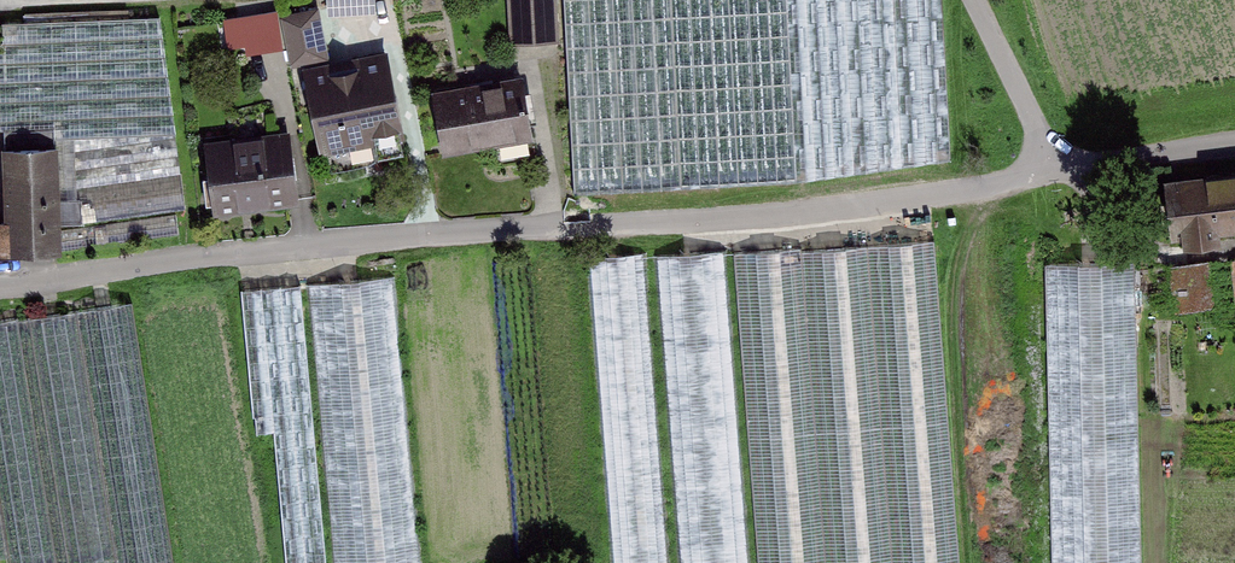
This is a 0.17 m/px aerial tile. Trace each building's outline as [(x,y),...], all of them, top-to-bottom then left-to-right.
[(515,43),(554,42),(554,0),(514,0),(515,43)] [(584,188),(952,158),(944,0),(574,0),(584,188)] [(248,50),(285,48),(283,5),(246,8),(248,50)] [(166,11),(34,15),(0,40),(0,121),(76,114),(81,235),(180,227),(166,11)] [(311,66),(325,156),(401,144),(387,54),(311,66)] [(441,100),(448,148),(539,135),(532,87),(441,100)] [(207,142),(217,208),(298,195),(288,130),(207,142)] [(61,143),(6,144),(9,253),(63,252),(61,143)] [(1195,244),(1234,240),(1234,174),(1188,179),(1195,244)] [(935,243),(597,257),(610,562),(704,562),(756,561),(756,562),(949,562),(935,243)] [(272,269),(302,562),(350,562),(350,556),(443,547),(414,254),(272,269)] [(1174,260),(1175,306),(1212,306),(1212,260),(1174,260)] [(1047,268),(1051,562),(1142,562),(1137,267),(1047,268)] [(143,298),(0,321),(0,545),(30,540),(34,562),(37,562),(141,546),(143,562),(186,562),(143,298)]
